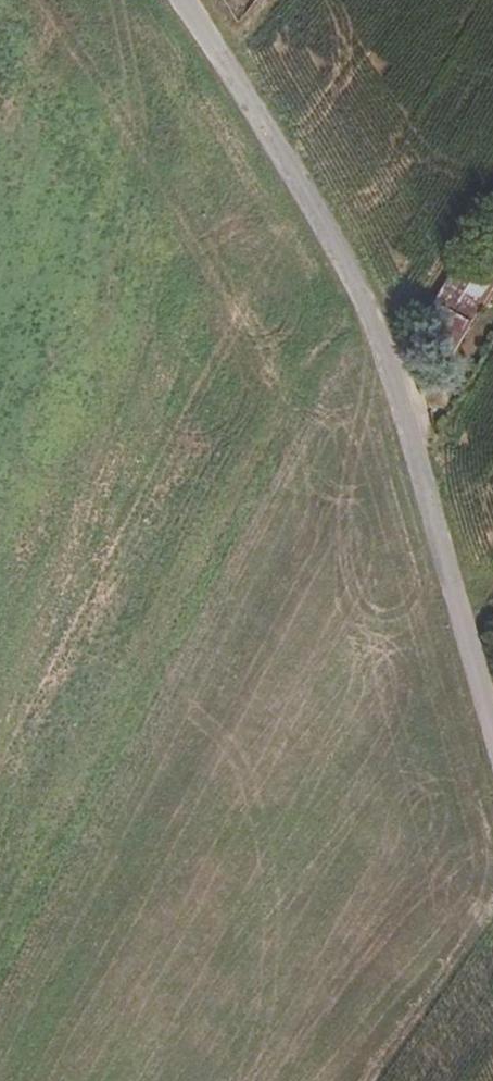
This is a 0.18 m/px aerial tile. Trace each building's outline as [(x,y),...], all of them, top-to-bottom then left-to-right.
[(458,257),(432,303),(420,324),(456,348),(481,307),(485,308),(492,294),(492,280),(458,257)]
